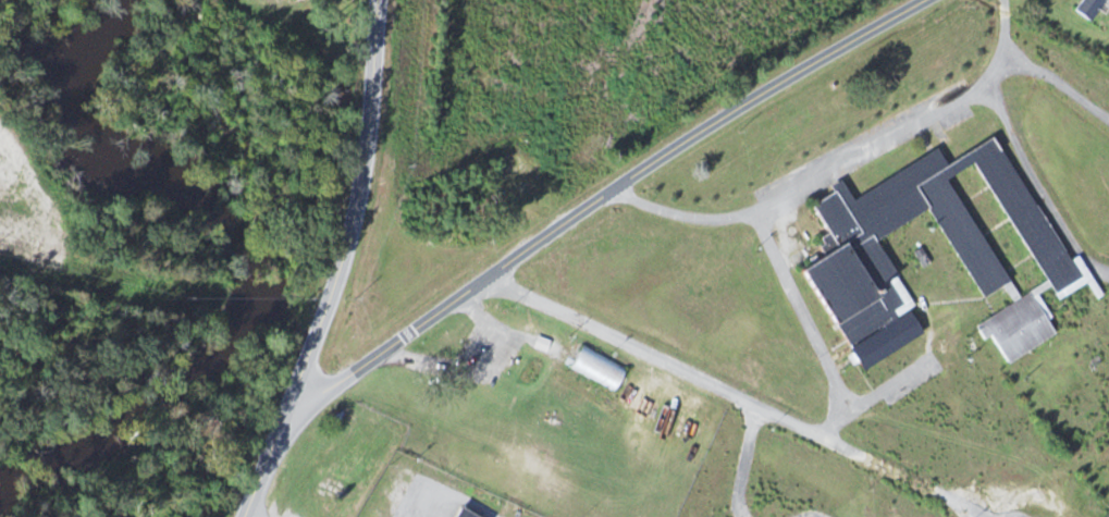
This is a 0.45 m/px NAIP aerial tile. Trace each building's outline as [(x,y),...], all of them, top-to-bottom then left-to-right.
[(1108,0),(1085,0),(1078,11),(1094,22),(1108,0)] [(864,371),(926,335),(911,310),(917,306),(880,240),(933,210),(984,300),(1006,287),(1014,300),(1019,297),(951,178),(979,162),(1058,301),(1085,286),(1000,136),(949,165),(940,150),(854,199),(844,180),(833,186),(836,193),(815,204),(832,234),(824,238),(833,254),(807,269),(864,371)] [(1059,337),(1036,293),(978,324),(987,341),(995,336),(1009,363),(1059,337)] [(618,392),(630,368),(585,346),(573,369),(618,392)] [(464,506),(457,516),(482,516),(464,506)]
